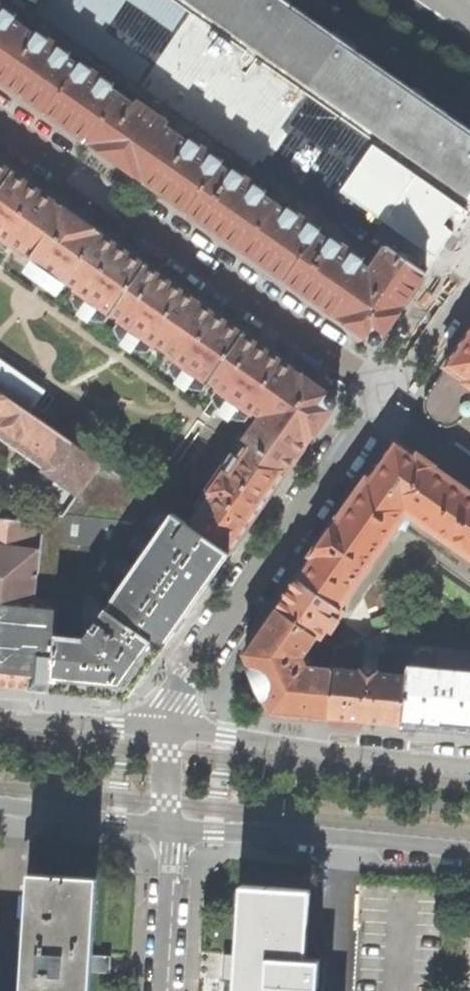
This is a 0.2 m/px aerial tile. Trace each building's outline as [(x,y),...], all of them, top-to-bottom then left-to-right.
[(405,146),(431,107),(418,98),(419,95),(404,86),(392,78),(390,79),(351,52),(352,50),(339,41),(280,0),(195,0),(405,146)] [(25,28),(14,20),(17,16),(5,8),(3,12),(0,11),(0,64),(25,28)] [(47,111),(78,65),(68,58),(70,54),(39,32),(36,36),(25,28),(0,64),(0,78),(20,92),(47,111)] [(71,128),(90,142),(123,97),(111,88),(114,85),(103,77),(100,80),(90,73),(93,69),(81,61),(78,65),(47,111),(71,128)] [(249,67),(237,84),(236,85),(259,102),(269,109),(282,90),(249,67)] [(226,76),(214,94),(237,110),(236,112),(247,119),(259,102),(236,85),(237,84),(226,76)] [(191,106),(224,129),(236,112),(237,110),(214,94),(204,87),(191,106)] [(117,160),(144,179),(176,134),(166,128),(169,123),(137,100),(134,105),(123,97),(90,142),(117,160)] [(431,107),(405,146),(469,192),(469,132),(459,124),(457,125),(431,107)] [(165,194),(189,210),(220,165),(223,161),(212,153),(209,158),(199,150),(202,146),(191,139),(188,143),(176,134),(144,179),(165,194)] [(12,171),(0,163),(0,189),(12,171)] [(216,229),(242,247),(274,203),(263,196),(267,191),(234,169),(231,173),(220,165),(189,210),(216,229)] [(401,194),(447,226),(455,214),(464,202),(418,170),(401,194)] [(12,171),(0,189),(0,250),(6,251),(11,243),(13,244),(16,241),(26,248),(56,202),(33,186),(12,171)] [(76,216),(56,202),(26,248),(35,254),(28,266),(31,274),(37,278),(45,268),(53,274),(46,286),(52,289),(61,290),(69,278),(101,233),(76,216)] [(264,263),(286,278),(318,234),(321,229),(310,221),(307,226),(297,219),(300,215),(289,207),(286,211),(274,203),(242,247),(264,263)] [(120,247),(101,233),(69,278),(78,285),(71,297),(75,306),(81,309),(89,299),(98,304),(90,316),(95,320),(106,320),(113,310),(145,265),(120,247)] [(312,297),(340,316),(372,272),(370,270),(361,264),(364,259),(332,237),(329,241),(318,234),(286,278),(312,297)] [(340,316),(377,343),(402,307),(425,272),(388,246),(370,270),(372,272),(340,316)] [(168,281),(145,265),(113,310),(122,316),(115,327),(120,337),(124,340),(132,329),(141,335),(133,346),(139,350),(149,350),(153,344),(155,345),(157,342),(166,348),(198,302),(168,281)] [(219,316),(198,302),(166,348),(176,354),(173,357),(174,358),(169,365),(173,373),(179,378),(187,367),(196,373),(189,384),(195,388),(203,389),(211,378),(242,332),(219,316)] [(466,337),(438,377),(439,378),(430,392),(428,396),(426,401),(426,406),(427,411),(429,415),(433,419),(436,422),(440,424),(444,425),(449,425),(455,424),(459,421),(463,418),(465,415),(468,416),(469,415),(469,330),(466,337)] [(269,351),(242,332),(211,378),(220,384),(213,396),(218,405),(223,408),(230,397),(239,404),(231,414),(238,418),(247,418),(255,409),(262,416),(296,371),(269,351)] [(28,409),(43,388),(0,358),(0,390),(28,409)] [(337,400),(296,371),(262,416),(245,439),(247,441),(288,470),(312,435),(337,400)] [(47,465),(45,469),(78,493),(101,461),(28,409),(0,390),(0,432),(47,465)] [(259,511),(288,470),(247,441),(228,469),(223,466),(205,491),(210,495),(190,523),(230,552),(259,511)] [(367,479),(344,511),(386,540),(408,509),(432,526),(431,528),(433,529),(462,488),(432,466),(432,464),(418,455),(417,456),(396,442),(376,471),(370,480),(367,479)] [(462,488),(433,529),(469,555),(469,493),(462,488)] [(85,694),(119,697),(133,691),(151,665),(230,552),(190,523),(153,498),(103,570),(103,571),(123,586),(88,636),(56,634),(50,691),(85,694)] [(321,545),(297,579),(338,608),(386,540),(344,511),(321,545)] [(50,691),(56,634),(59,601),(35,599),(41,521),(0,518),(0,686),(40,690),(50,691)] [(286,595),(278,608),(318,636),(326,642),(334,648),(387,629),(377,623),(358,630),(349,625),(344,630),(336,624),(344,612),(338,608),(297,579),(286,595)] [(290,714),(328,718),(332,668),(308,666),(304,656),(318,636),(278,608),(245,653),(251,666),(249,668),(264,700),(266,699),(272,712),(290,714)] [(362,721),(402,725),(410,643),(412,621),(389,628),(384,672),(378,672),(379,669),(362,668),(361,671),(332,668),(328,718),(362,721)] [(469,732),(469,635),(467,650),(410,643),(402,725),(440,729),(469,732)] [(326,642),(322,647),(328,657),(334,657),(334,648),(326,642)] [(20,990),(89,990),(92,946),(96,877),(27,873),(20,990)] [(235,990),(303,990),(303,987),(316,987),(318,958),(304,957),(308,889),(241,885),(237,961),(235,990)]
